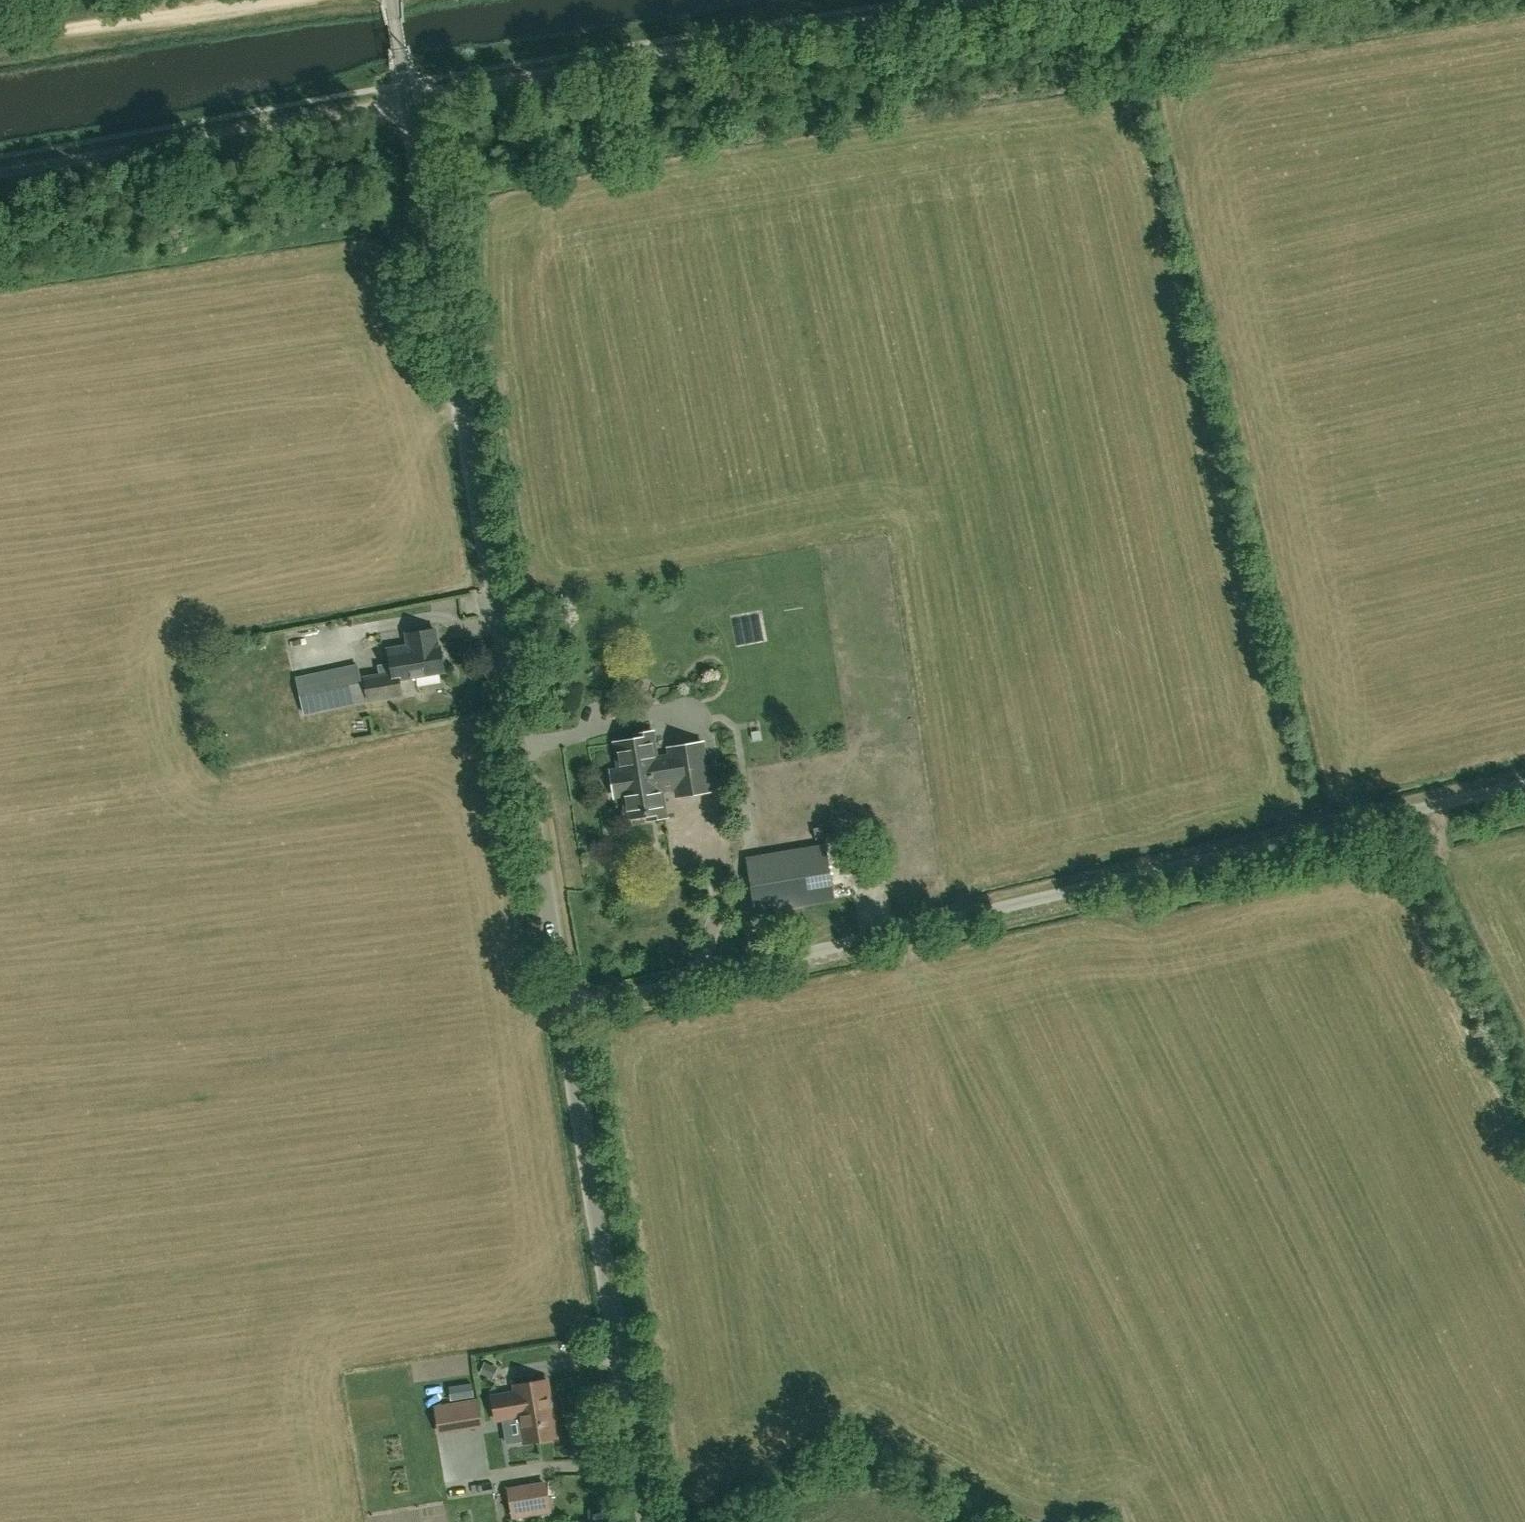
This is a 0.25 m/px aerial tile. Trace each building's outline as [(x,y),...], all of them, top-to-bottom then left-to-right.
[(399,678),(444,670),(443,664),(446,662),(445,653),(441,652),(440,647),(438,647),(435,629),(406,634),(408,645),(388,649),(392,673),(364,678),(367,700),(401,694),(399,678)] [(304,713),(366,701),(358,665),(297,678),(304,713)] [(615,742),(619,769),(623,769),(625,779),(705,766),(702,743),(669,748),(671,756),(656,758),(652,732),(635,734),(636,739),(615,742)] [(623,769),(619,769),(611,771),(615,796),(624,794),(628,818),(648,814),(649,819),(666,816),(661,790),(676,788),(677,796),(709,791),(705,766),(625,779),(623,769)] [(826,847),(747,860),(755,911),(834,898),(826,847)] [(547,1380),(515,1385),(516,1392),(492,1396),(496,1420),(520,1416),(524,1443),(556,1437),(547,1380)] [(513,1517),(550,1511),(545,1484),(508,1490),(513,1517)]
